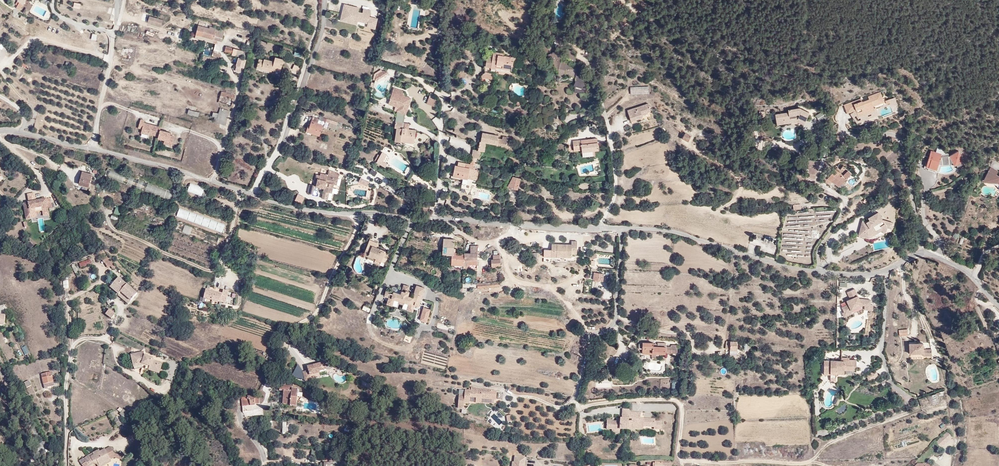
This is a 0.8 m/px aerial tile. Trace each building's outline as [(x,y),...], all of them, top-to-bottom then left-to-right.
[(345,6),(343,15),(353,18),(353,16),(360,18),(360,19),(359,23),(369,25),(377,27),(380,17),(372,15),(373,9),(365,7),(365,11),(360,10),(361,8),(357,7),(357,5),(351,4),(350,7),(345,6)] [(150,19),(148,25),(160,29),(162,23),(150,19)] [(198,28),(195,40),(218,45),(219,41),(223,42),(225,30),(221,29),(221,31),(209,28),(209,30),(198,28)] [(554,53),(548,56),(556,69),(558,70),(558,73),(565,75),(570,75),(570,74),(576,75),(574,90),(587,91),(582,75),(577,71),(577,70),(578,67),(569,65),(568,66),(561,65),(561,62),(563,55),(564,56),(571,60),(572,58),(573,59),(572,61),(574,62),(576,61),(571,49),(567,49),(566,52),(560,54),(554,53)] [(233,56),(242,58),(244,52),(234,50),(233,56)] [(513,68),(514,63),(512,63),(513,59),(501,57),(501,55),(494,54),(493,59),(488,59),(487,68),(492,69),(492,70),(498,71),(498,66),(512,68),(513,68)] [(275,69),(283,72),(284,68),(286,59),(278,56),(277,60),(267,58),(267,60),(261,58),(259,70),(265,71),(265,69),(274,72),(275,69)] [(573,59),(572,58),(571,60),(567,64),(561,62),(561,65),(568,66),(569,65),(568,64),(572,61),(573,59)] [(239,60),(237,68),(244,69),(246,61),(239,60)] [(376,81),(377,82),(389,75),(388,74),(384,72),(377,76),(376,81)] [(236,96),(223,92),(220,103),(232,107),(236,96)] [(848,113),(857,110),(859,116),(876,111),(874,106),(884,102),(881,92),(868,97),(869,99),(864,101),(862,98),(845,104),(848,113)] [(398,113),(399,114),(406,116),(412,100),(404,98),(395,95),(393,94),(390,103),(400,106),(399,110),(398,113)] [(438,102),(430,99),(428,106),(435,108),(438,102)] [(634,115),(629,116),(632,122),(643,119),(643,117),(642,115),(648,113),(648,114),(651,113),(649,105),(633,110),(634,115)] [(798,118),(806,122),(810,112),(801,108),(790,110),(790,113),(777,115),(778,124),(786,123),(785,119),(790,119),(790,120),(798,118)] [(217,115),(216,118),(213,118),(212,117),(210,122),(210,123),(227,128),(231,113),(221,110),(219,116),(217,115)] [(823,112),(817,116),(821,122),(827,118),(823,112)] [(399,114),(398,124),(405,125),(406,116),(399,114)] [(323,136),(327,125),(322,123),(323,119),(316,116),(314,124),(313,126),(311,126),(309,131),(310,131),(310,134),(315,136),(316,133),(323,136)] [(159,137),(159,139),(166,140),(170,141),(169,145),(173,146),(175,137),(171,136),(172,133),(161,131),(161,128),(144,124),(145,121),(141,120),(139,129),(143,130),(142,134),(150,136),(150,135),(159,137)] [(418,132),(411,131),(399,130),(397,143),(406,145),(407,140),(416,141),(418,132)] [(692,135),(686,132),(683,138),(689,140),(692,135)] [(479,149),(485,150),(487,143),(498,145),(497,149),(505,150),(507,143),(498,142),(499,138),(499,137),(483,134),(481,143),(480,143),(479,149)] [(575,151),(583,151),(583,152),(595,151),(600,151),(599,139),(574,141),(575,151)] [(479,151),(474,150),(472,162),(476,163),(477,159),(480,159),(481,152),(479,151)] [(931,150),(926,167),(937,170),(939,163),(942,165),(949,164),(953,162),(955,166),(964,161),(959,151),(950,156),(941,157),(942,154),(931,150)] [(388,157),(384,154),(381,160),(379,165),(387,170),(389,166),(385,163),(388,157)] [(145,168),(135,164),(132,173),(141,177),(145,168)] [(474,166),(466,164),(465,168),(453,166),(451,178),(464,181),(465,178),(478,181),(480,171),(473,170),(474,166)] [(844,175),(849,170),(843,166),(839,171),(839,172),(844,175)] [(983,182),(996,183),(998,184),(998,176),(996,174),(998,171),(991,167),(983,182)] [(202,200),(206,190),(145,168),(141,177),(202,200)] [(828,178),(833,181),(839,172),(839,171),(835,169),(835,170),(828,178)] [(107,170),(105,177),(133,185),(135,178),(107,170)] [(844,175),(839,172),(833,181),(833,182),(840,187),(841,186),(846,179),(851,172),(849,170),(844,175)] [(83,175),(80,186),(90,188),(91,183),(96,185),(97,181),(93,180),(93,176),(83,173),(84,172),(80,171),(80,174),(83,175)] [(312,187),(310,195),(317,197),(319,189),(326,190),(324,201),(329,202),(330,195),(333,195),(336,186),(338,187),(339,181),(319,175),(316,188),(312,187)] [(515,182),(514,188),(521,190),(523,179),(515,177),(514,182),(515,182)] [(856,178),(851,183),(851,184),(855,188),(861,182),(856,178)] [(61,186),(55,181),(51,185),(58,190),(61,186)] [(294,200),(301,203),(304,197),(297,193),(294,200)] [(28,196),(29,204),(36,202),(34,195),(28,196)] [(26,220),(32,219),(30,211),(42,208),(43,212),(43,213),(48,212),(48,210),(52,209),(51,200),(46,201),(42,201),(36,202),(29,204),(23,205),(26,220)] [(116,206),(113,213),(120,215),(123,209),(116,206)] [(829,220),(829,215),(833,215),(833,207),(816,207),(816,214),(826,214),(826,220),(829,220)] [(30,211),(32,219),(36,219),(35,213),(43,212),(42,208),(30,211)] [(881,233),(885,231),(885,228),(883,224),(884,221),(880,220),(875,213),(866,218),(867,220),(864,222),(859,221),(857,232),(865,234),(878,228),(879,231),(881,233)] [(856,235),(866,238),(879,231),(878,228),(865,234),(857,232),(856,235)] [(208,240),(218,243),(219,237),(206,234),(205,238),(209,239),(208,240)] [(380,264),(383,265),(388,250),(380,247),(381,244),(372,240),(367,255),(371,257),(370,260),(376,262),(377,259),(382,261),(380,264)] [(465,267),(466,255),(455,255),(455,241),(444,241),(444,257),(453,257),(453,267),(460,267),(465,267)] [(567,257),(572,257),(573,254),(573,250),(578,250),(578,241),(573,241),(573,245),(553,244),(552,257),(558,257),(567,257)] [(471,255),(466,255),(465,267),(469,268),(469,265),(479,266),(479,248),(471,248),(471,255)] [(249,264),(253,265),(255,258),(245,256),(245,259),(233,255),(231,261),(243,264),(243,265),(249,266),(249,264)] [(492,269),(499,269),(499,267),(501,267),(501,256),(495,256),(495,261),(492,261),(492,269)] [(110,267),(113,270),(116,268),(110,260),(104,264),(108,269),(110,267)] [(79,265),(81,269),(92,265),(90,261),(79,265)] [(595,273),(595,280),(604,281),(605,274),(595,273)] [(110,289),(118,296),(121,293),(127,285),(119,278),(110,289)] [(121,293),(122,294),(129,287),(127,285),(121,293)] [(131,302),(138,294),(129,287),(122,294),(131,302)] [(415,308),(420,310),(425,291),(417,289),(414,300),(409,299),(410,295),(409,295),(406,294),(406,296),(402,295),(402,297),(387,293),(385,299),(389,300),(388,304),(394,305),(395,303),(399,304),(407,307),(408,306),(410,306),(409,310),(414,311),(415,308)] [(205,298),(227,304),(230,292),(224,291),(224,294),(208,290),(205,298)] [(846,315),(853,312),(852,311),(865,305),(865,308),(871,308),(872,305),(872,300),(860,300),(856,290),(848,293),(851,300),(847,301),(849,305),(843,308),(845,313),(846,315)] [(131,302),(122,294),(120,297),(129,305),(131,302)] [(117,315),(111,310),(106,316),(112,321),(117,315)] [(431,313),(424,311),(420,324),(421,324),(427,326),(428,326),(431,313)] [(738,350),(738,343),(738,341),(727,342),(726,350),(727,350),(727,354),(734,354),(734,351),(738,350)] [(652,355),(652,354),(656,354),(665,355),(665,349),(665,344),(657,344),(657,349),(655,348),(655,346),(652,346),(652,344),(642,343),(642,355),(652,355)] [(925,353),(925,350),(925,343),(910,344),(911,354),(925,353)] [(26,346),(21,348),(25,355),(30,353),(26,346)] [(141,355),(132,357),(133,366),(134,369),(132,369),(133,372),(143,370),(143,367),(143,366),(147,368),(151,369),(151,371),(155,372),(156,369),(158,370),(159,367),(163,368),(164,366),(153,362),(154,360),(146,358),(142,359),(141,355)] [(856,366),(856,360),(848,360),(848,359),(840,358),(840,360),(838,360),(838,363),(831,363),(831,360),(824,360),(824,371),(830,371),(836,371),(836,373),(844,373),(844,370),(854,371),(854,366),(856,366)] [(303,371),(305,380),(309,379),(308,375),(326,370),(324,361),(306,366),(307,370),(303,371)] [(151,369),(147,368),(146,372),(160,376),(163,368),(159,367),(158,370),(156,369),(155,372),(151,371),(151,369)] [(872,372),(866,375),(869,382),(875,379),(872,372)] [(41,375),(44,389),(55,387),(54,383),(57,383),(56,376),(52,376),(52,373),(41,375)] [(271,377),(268,385),(276,388),(279,380),(271,377)] [(480,396),(481,388),(478,388),(478,386),(473,386),(473,388),(470,388),(469,390),(466,390),(465,394),(461,394),(460,407),(464,408),(465,403),(471,403),(471,397),(477,398),(477,395),(480,396)] [(295,402),(302,403),(303,392),(298,392),(298,389),(285,387),(284,393),(288,393),(287,405),(295,406),(295,402)] [(499,390),(481,388),(480,396),(483,396),(483,398),(498,400),(498,399),(499,390)] [(248,398),(248,401),(250,401),(250,407),(254,407),(254,405),(257,405),(257,398),(248,398)] [(121,417),(129,425),(134,420),(123,410),(119,413),(122,416),(121,417)] [(630,413),(630,417),(629,430),(644,431),(644,428),(655,428),(655,422),(655,421),(644,420),(644,422),(640,422),(640,420),(635,420),(635,413),(630,413)] [(629,431),(629,430),(630,417),(622,417),(622,419),(621,423),(616,422),(607,422),(607,431),(620,431),(629,431)] [(941,450),(953,439),(947,433),(935,444),(941,450)] [(91,463),(92,462),(94,461),(96,465),(107,460),(107,458),(110,457),(111,454),(107,446),(96,451),(95,449),(80,457),(80,456),(75,459),(79,465),(80,465),(90,460),(91,463)] [(515,457),(515,463),(513,463),(513,465),(522,465),(523,464),(525,464),(525,458),(515,457)]
